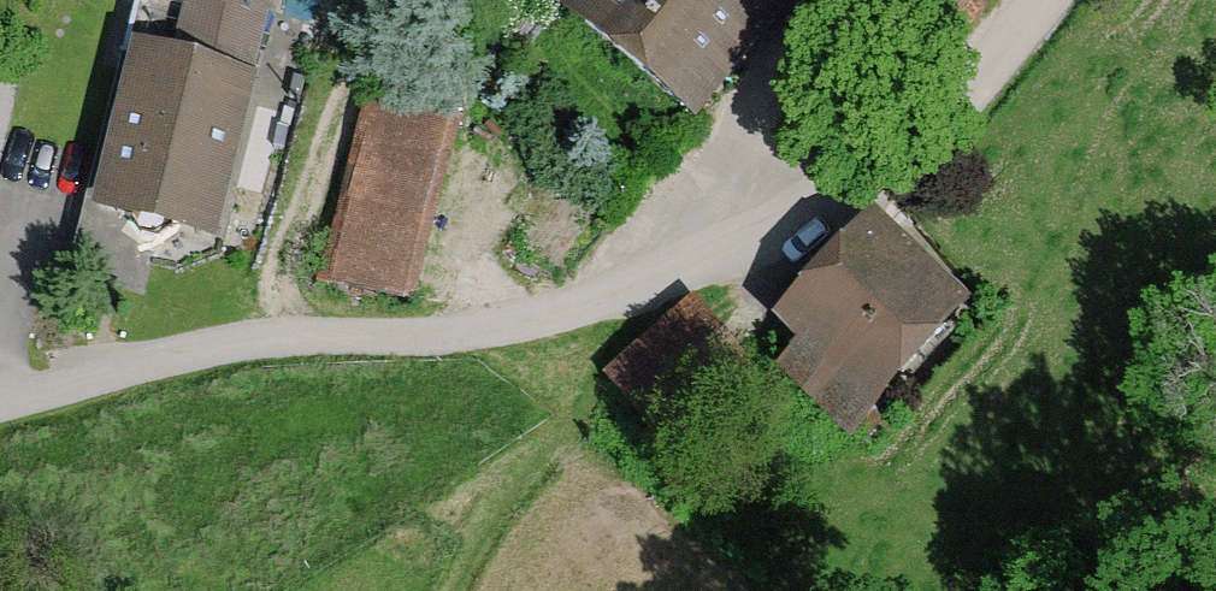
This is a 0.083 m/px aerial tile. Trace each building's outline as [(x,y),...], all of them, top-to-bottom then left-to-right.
[(562,18),(707,126),(797,6),(915,95),(986,0),(576,0),(562,18)] [(210,247),(263,29),(189,12),(177,62),(141,53),(103,209),(83,204),(67,273),(137,290),(151,233),(210,247)] [(460,116),(365,94),(319,286),(415,309),(460,116)] [(963,311),(867,223),(769,330),(793,352),(772,376),(843,441),(963,311)] [(749,375),(689,306),(601,382),(661,451),(749,375)]
